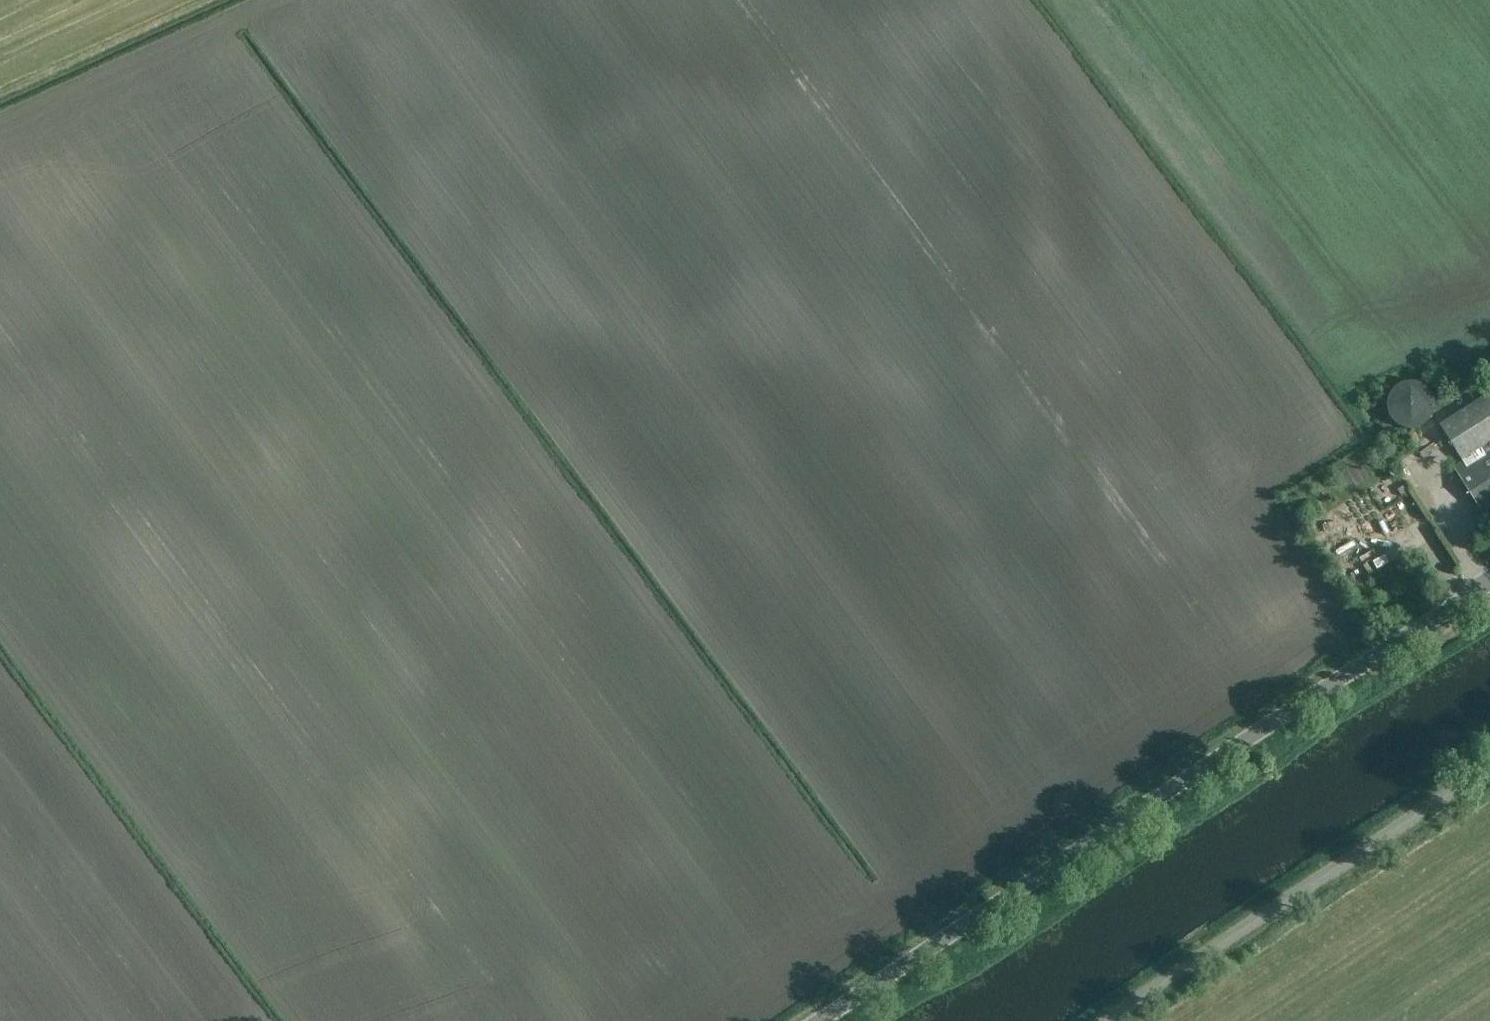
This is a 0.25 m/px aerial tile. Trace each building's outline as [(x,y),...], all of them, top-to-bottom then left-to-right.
[(1408,429),(1412,429),(1416,429),(1418,428),(1420,427),(1422,427),(1423,426),(1427,423),(1428,422),(1430,420),(1431,419),(1432,417),(1433,415),(1434,413),(1434,411),(1435,409),(1435,407),(1435,405),(1435,403),(1435,401),(1434,399),(1433,397),(1433,395),(1432,393),(1431,391),(1429,390),(1428,388),(1426,387),(1423,384),(1419,383),(1417,382),(1413,381),(1411,381),(1409,381),(1405,382),(1403,383),(1401,384),(1399,385),(1397,386),(1396,387),(1394,388),(1393,390),(1392,392),(1390,394),(1390,395),(1389,397),(1388,399),(1388,401),(1387,403),(1387,406),(1388,408),(1388,410),(1388,412),(1389,414),(1390,416),(1391,417),(1392,419),(1393,421),(1395,422),(1396,424),(1398,425),(1402,427),(1405,428),(1408,429)] [(1441,427),(1461,459),(1452,465),(1487,520),(1489,518),(1489,396),(1441,427)] [(1400,498),(1392,501),(1401,518),(1408,515),(1400,498)]
